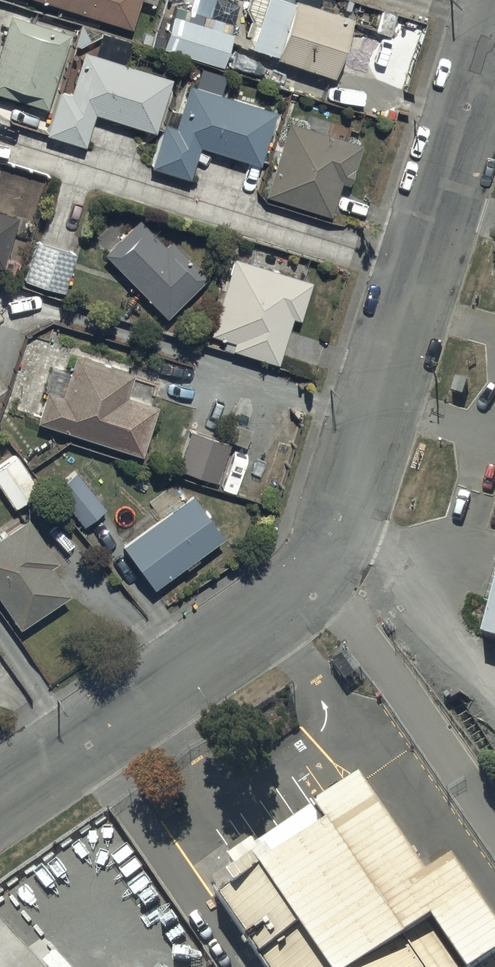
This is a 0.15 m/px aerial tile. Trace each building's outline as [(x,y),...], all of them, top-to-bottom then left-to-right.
[(129,28),(138,0),(40,0),(129,28)] [(297,0),(295,0),(295,1),(292,0),(247,0),(245,7),(249,19),(244,34),(254,37),(251,46),(276,54),(275,58),(332,76),(351,17),(297,0)] [(175,5),(162,47),(221,66),(231,35),(227,33),(230,22),(175,5)] [(9,15),(0,45),(0,94),(46,108),(69,33),(9,15)] [(171,80),(124,65),(131,44),(100,35),(94,54),(84,51),(70,95),(59,91),(45,134),(83,146),(94,113),(155,133),(171,80)] [(276,112),(188,85),(175,128),(163,124),(150,166),(189,178),(199,146),(259,164),(276,112)] [(305,127),(288,121),(264,195),(330,217),(341,183),(347,185),(360,145),(322,132),(326,121),(309,115),(305,127)] [(14,277),(21,255),(7,251),(18,217),(0,212),(0,273),(14,277)] [(138,220),(103,254),(166,318),(207,278),(170,240),(164,246),(138,220)] [(63,292),(74,254),(34,242),(23,281),(63,292)] [(310,283),(233,259),(210,334),(225,338),(222,348),(230,351),(230,349),(276,363),(291,317),(299,319),(310,283)] [(45,391),(35,421),(140,455),(156,405),(125,395),(132,373),(74,355),(69,372),(50,366),(42,391),(45,391)] [(215,482),(228,442),(188,430),(176,470),(215,482)] [(0,465),(0,489),(13,509),(40,491),(16,455),(0,465)] [(105,508),(75,471),(53,489),(82,526),(105,508)] [(190,494),(121,545),(152,588),(184,566),(185,568),(197,559),(195,556),(222,537),(190,494)] [(462,615),(494,625),(494,504),(462,615)] [(0,535),(0,603),(18,629),(69,594),(50,567),(57,562),(27,517),(0,535)] [(351,755),(201,850),(277,966),(494,966),(494,916),(444,837),(415,855),(351,755)]
